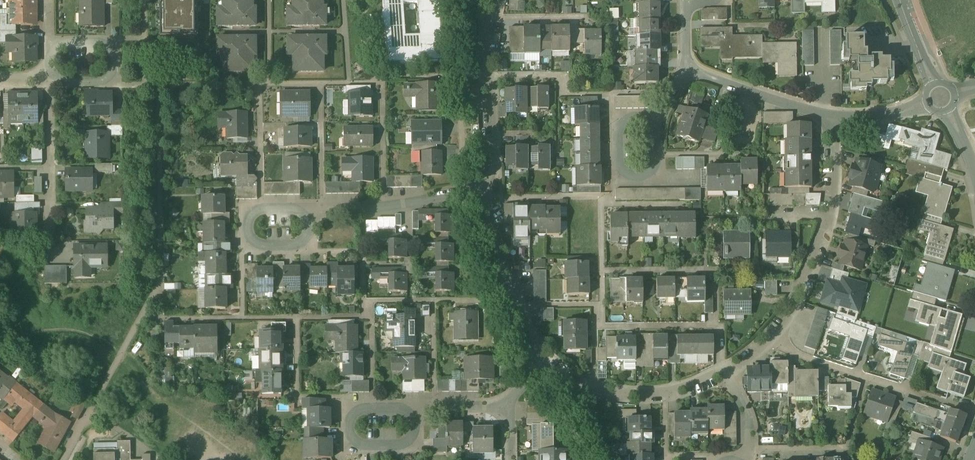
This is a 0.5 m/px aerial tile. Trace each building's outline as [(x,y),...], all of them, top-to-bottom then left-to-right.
[(7,1),(7,6),(10,6),(10,11),(8,11),(8,18),(10,19),(10,26),(16,26),(36,26),(36,0),(9,0),(7,1)] [(82,26),(94,26),(94,28),(104,28),(104,4),(104,0),(82,0),(82,26)] [(198,0),(156,0),(157,39),(199,38),(198,0)] [(223,2),(224,2),(224,9),(221,9),(221,17),(218,17),(218,27),(250,27),(250,25),(256,25),(256,17),(255,17),(255,9),(252,9),(252,2),(253,2),(253,0),(223,0),(223,2)] [(294,9),(291,9),(291,17),(288,17),(288,27),(320,26),(320,25),(326,25),(326,17),(325,17),(325,9),(322,9),(322,2),(323,2),(323,0),(293,0),(293,2),(294,2),(294,9)] [(437,10),(437,0),(383,0),(384,14),(382,14),(383,32),(385,32),(388,66),(441,62),(440,45),(442,45),(439,10),(437,10)] [(525,0),(513,0),(511,0),(510,11),(525,11),(525,0)] [(793,13),(805,12),(805,1),(805,0),(793,0),(793,13)] [(805,1),(824,0),(825,12),(835,12),(835,0),(805,0),(805,1)] [(661,5),(639,5),(639,20),(661,20),(661,5)] [(619,18),(619,8),(611,9),(611,18),(619,18)] [(707,9),(707,10),(702,10),(702,21),(714,21),(714,9),(707,9)] [(0,11),(0,26),(10,26),(10,19),(8,18),(8,11),(0,11)] [(661,20),(639,20),(639,36),(661,36),(661,20)] [(570,27),(552,28),(552,50),(553,50),(553,57),(566,57),(566,50),(570,50),(570,44),(570,30),(570,27)] [(540,28),(510,28),(510,55),(540,55),(540,50),(540,28)] [(552,28),(540,28),(540,50),(552,50),(552,28)] [(732,36),(732,29),(700,29),(700,48),(720,48),(720,60),(733,60),(733,59),(732,36)] [(602,32),(589,32),(589,30),(570,30),(570,44),(585,44),(585,56),(602,56),(602,32)] [(814,66),(814,31),(802,32),(803,66),(814,66)] [(842,65),(841,31),(830,31),(830,66),(842,65)] [(7,41),(7,38),(16,38),(16,32),(0,32),(0,41),(7,41)] [(639,36),(637,36),(637,52),(657,52),(661,52),(661,36),(639,36)] [(762,44),(762,36),(732,36),(733,59),(763,58),(762,44)] [(881,60),(881,57),(867,57),(867,52),(864,52),(864,37),(846,38),(846,55),(849,55),(849,60),(857,60),(857,75),(849,76),(849,85),(860,85),(860,88),(872,88),(872,84),(887,84),(887,75),(890,75),(890,60),(881,60)] [(24,38),(16,38),(7,38),(7,41),(0,41),(0,44),(7,44),(7,53),(15,53),(15,62),(13,62),(13,63),(25,63),(25,60),(35,60),(35,46),(37,46),(37,38),(24,38)] [(320,38),(288,39),(288,48),(291,48),(291,56),(295,56),(295,63),(294,63),(294,71),(300,71),(299,73),(318,72),(318,71),(323,71),(323,63),(322,63),(322,56),(325,56),(325,48),(326,48),(326,40),(320,40),(320,38)] [(250,39),(218,39),(218,49),(221,49),(221,57),(225,57),(225,63),(224,63),(224,71),(230,71),(229,73),(248,73),(248,71),(253,71),(253,63),(252,63),(252,56),(255,56),(255,48),(256,48),(256,40),(250,40),(250,39)] [(797,76),(797,44),(762,44),(763,58),(763,64),(778,64),(778,77),(797,76)] [(658,68),(657,52),(637,52),(634,52),(634,68),(658,68)] [(658,84),(658,68),(634,68),(635,85),(658,84)] [(440,110),(440,85),(405,85),(405,95),(419,95),(419,110),(440,110)] [(705,89),(694,86),(693,91),(703,94),(705,89)] [(515,89),(515,90),(505,90),(505,104),(505,112),(506,112),(528,111),(528,107),(527,89),(515,89)] [(548,90),(539,90),(539,89),(527,89),(528,107),(538,107),(538,110),(548,110),(548,90)] [(110,94),(98,94),(97,92),(88,92),(85,95),(85,103),(88,105),(88,115),(112,115),(112,112),(112,111),(112,106),(110,104),(110,94)] [(311,93),(281,93),(281,118),(311,118),(311,93)] [(359,93),(350,93),(350,117),(372,117),(372,93),(359,93)] [(37,94),(23,95),(24,120),(37,120),(38,120),(38,111),(37,94)] [(23,95),(9,95),(9,111),(9,120),(10,120),(24,120),(23,95)] [(598,98),(582,98),(582,109),(598,109),(598,98)] [(708,114),(686,107),(677,136),(699,143),(708,114)] [(582,109),(578,109),(578,126),(580,126),(599,126),(599,109),(582,109)] [(122,111),(112,111),(112,112),(115,112),(115,122),(111,122),(111,127),(123,127),(122,111)] [(248,114),(219,114),(219,125),(229,125),(229,138),(227,138),(227,139),(248,139),(248,123),(248,114)] [(433,123),(414,123),(414,133),(412,133),(413,146),(437,146),(443,146),(442,138),(445,138),(444,120),(433,120),(433,123)] [(811,124),(795,124),(793,124),(787,124),(787,125),(787,141),(812,140),(811,124)] [(599,140),(599,126),(580,126),(580,140),(599,140)] [(902,129),(890,126),(886,138),(899,142),(900,140),(899,139),(902,129)] [(111,127),(107,127),(107,133),(108,133),(108,134),(108,137),(123,136),(123,127),(111,127)] [(372,129),(344,129),(345,139),(348,139),(349,147),(372,146),(372,129)] [(939,136),(924,132),(924,135),(902,129),(899,139),(900,140),(906,141),(905,145),(922,149),(922,151),(923,151),(920,163),(930,166),(934,152),(939,136)] [(311,130),(286,130),(286,147),(311,147),(311,130)] [(107,133),(87,133),(87,159),(108,158),(108,137),(108,134),(108,133),(107,133)] [(599,140),(580,140),(580,154),(600,153),(599,140)] [(787,141),(786,141),(786,157),(812,157),(812,140),(787,141)] [(528,147),(515,147),(515,148),(506,148),(506,165),(515,165),(515,167),(528,167),(528,147)] [(550,171),(549,147),(538,147),(528,147),(528,167),(538,166),(538,171),(550,171)] [(32,163),(43,163),(43,149),(32,149),(32,163)] [(437,152),(422,152),(423,176),(442,176),(441,152),(437,152)] [(951,157),(934,152),(930,166),(944,170),(947,171),(951,157)] [(600,153),(580,154),(580,168),(600,168),(600,153)] [(248,156),(240,157),(237,154),(235,156),(232,154),(224,154),(221,156),(221,165),(224,167),(224,177),(237,178),(248,178),(248,175),(248,156)] [(883,161),(863,155),(862,161),(881,167),(883,161)] [(812,157),(786,157),(786,173),(812,173),(812,157)] [(311,159),(286,159),(285,183),(288,183),(294,183),(300,183),(311,183),(311,159)] [(372,159),(353,159),(353,160),(342,160),(343,171),(353,171),(353,183),(354,183),(360,183),(373,183),(372,159)] [(862,161),(857,160),(854,170),(852,169),(851,172),(879,181),(882,172),(880,171),(881,167),(862,161)] [(920,163),(908,160),(906,168),(924,173),(942,178),(944,170),(930,166),(920,163)] [(757,161),(741,161),(741,167),(741,185),(757,185),(757,161)] [(741,167),(724,168),(724,192),(741,192),(741,185),(741,167)] [(580,168),(576,168),(576,187),(578,187),(600,187),(601,187),(601,168),(600,168),(580,168)] [(724,168),(707,168),(707,192),(724,192),(724,168)] [(924,173),(906,168),(904,175),(920,179),(922,179),(924,173)] [(92,171),(67,172),(67,191),(92,191),(92,171)] [(879,181),(851,172),(850,176),(852,176),(849,186),(854,188),(868,192),(873,194),(874,189),(876,190),(879,181)] [(812,173),(786,173),(786,188),(788,188),(810,188),(812,188),(812,173)] [(942,178),(924,173),(922,179),(940,185),(942,178)] [(0,174),(0,198),(12,198),(12,174),(0,174)] [(252,175),(248,175),(248,178),(237,178),(237,188),(244,188),(250,188),(256,182),(257,181),(257,180),(252,175)] [(922,179),(920,179),(917,189),(929,193),(923,214),(943,220),(944,220),(949,203),(948,203),(952,188),(940,185),(922,179)] [(868,192),(854,188),(852,194),(854,194),(867,198),(868,192)] [(693,201),(693,189),(685,189),(685,200),(685,201),(693,201)] [(701,201),(701,189),(693,189),(693,201),(701,201)] [(867,198),(854,194),(850,208),(860,211),(862,207),(882,213),(885,203),(867,198)] [(788,195),(782,195),(782,206),(794,207),(794,195),(788,195)] [(224,214),(223,198),(203,198),(203,216),(208,216),(211,216),(223,216),(224,214)] [(123,203),(102,203),(102,211),(113,211),(113,214),(123,214),(123,203)] [(16,204),(15,204),(15,205),(15,215),(30,214),(29,204),(16,204)] [(529,205),(504,205),(505,217),(514,217),(514,209),(529,209),(529,205)] [(560,235),(560,208),(546,209),(546,230),(546,235),(560,235)] [(860,211),(850,208),(848,213),(851,214),(859,216),(860,211)] [(529,209),(514,209),(514,217),(514,239),(529,238),(529,240),(530,240),(530,230),(530,209),(529,209)] [(546,230),(546,209),(530,209),(530,230),(538,230),(546,230)] [(102,211),(86,211),(86,223),(90,223),(90,233),(96,233),(98,235),(99,235),(103,230),(113,230),(113,214),(113,211),(102,211)] [(449,211),(419,211),(419,212),(419,221),(435,221),(435,216),(449,216),(449,211)] [(30,214),(15,215),(16,220),(10,220),(10,231),(11,232),(35,231),(34,214),(30,214)] [(223,216),(211,216),(211,224),(224,224),(230,224),(230,214),(224,214),(223,216)] [(859,216),(851,214),(845,233),(849,234),(858,237),(856,236),(858,227),(879,233),(881,223),(859,216)] [(678,215),(661,216),(661,238),(678,237),(678,215)] [(696,215),(678,215),(678,237),(678,239),(696,239),(696,215)] [(943,220),(925,215),(923,221),(921,221),(918,231),(935,236),(931,247),(927,246),(924,256),(925,256),(945,262),(947,253),(947,252),(952,236),(953,236),(954,230),(941,227),(943,220)] [(449,216),(435,216),(435,221),(436,234),(449,234),(454,234),(454,216),(449,216)] [(627,216),(610,216),(611,243),(628,243),(627,238),(627,216)] [(644,216),(627,216),(627,238),(644,238),(644,216)] [(661,216),(644,216),(644,238),(661,238),(661,216)] [(396,218),(378,218),(378,221),(378,229),(396,229),(396,226),(396,218)] [(378,221),(366,221),(366,233),(378,232),(378,229),(378,221)] [(204,224),(195,224),(195,233),(205,233),(205,224),(204,224)] [(211,224),(204,224),(205,224),(205,233),(205,243),(204,243),(204,244),(224,244),(224,243),(224,224),(211,224)] [(756,229),(747,229),(747,233),(747,236),(749,236),(749,242),(756,242),(756,229)] [(35,231),(11,232),(10,231),(2,231),(2,242),(35,242),(35,231)] [(747,233),(724,233),(724,242),(725,242),(725,255),(749,255),(749,242),(749,236),(747,236),(747,233)] [(790,233),(767,233),(768,241),(762,241),(762,263),(776,263),(776,259),(789,259),(789,263),(790,263),(790,248),(790,234),(790,233)] [(798,248),(798,234),(790,234),(790,248),(798,248)] [(858,237),(849,234),(847,241),(846,241),(844,247),(841,246),(838,258),(841,259),(839,265),(844,266),(860,271),(867,247),(866,247),(867,245),(874,247),(876,242),(858,237)] [(378,235),(372,236),(372,246),(389,246),(389,241),(402,241),(402,235),(396,235),(378,235)] [(436,240),(419,240),(419,250),(436,250),(436,245),(449,245),(449,240),(436,240)] [(402,241),(389,241),(389,246),(389,259),(404,259),(407,259),(407,258),(407,241),(402,241)] [(224,244),(204,244),(204,254),(225,254),(230,254),(230,243),(224,243),(224,244)] [(107,245),(75,245),(75,268),(76,268),(76,278),(88,278),(88,267),(107,267),(107,245)] [(449,245),(436,245),(436,250),(436,263),(449,263),(454,263),(454,245),(449,245)] [(204,254),(198,254),(198,264),(207,264),(207,254),(204,254)] [(225,254),(207,254),(207,264),(207,276),(223,276),(225,276),(225,254)] [(945,262),(925,256),(923,262),(942,268),(943,268),(945,262)] [(413,258),(407,258),(407,259),(404,259),(404,269),(405,269),(405,274),(407,274),(413,274),(413,258)] [(922,262),(931,265),(926,280),(925,280),(923,287),(915,285),(913,292),(937,299),(945,302),(946,302),(950,287),(954,272),(955,272),(955,271),(943,268),(942,268),(923,262),(922,262)] [(300,269),(284,269),(284,263),(273,263),(273,269),(273,285),(283,285),(283,291),(300,291),(300,285),(300,269)] [(588,263),(565,263),(565,280),(566,280),(569,280),(588,280),(588,263)] [(839,265),(833,263),(831,269),(832,269),(843,272),(844,266),(839,265)] [(354,268),(338,268),(338,264),(327,264),(327,271),(327,285),(337,285),(337,294),(343,294),(343,296),(354,296),(354,268)] [(273,269),(257,269),(257,265),(245,265),(245,280),(256,280),(256,293),(273,293),(273,285),(273,269)] [(311,265),(300,265),(300,269),(300,285),(310,285),(310,289),(327,289),(327,285),(327,271),(318,271),(318,269),(311,269),(311,265)] [(67,267),(45,267),(45,285),(67,284),(67,267)] [(404,269),(372,269),(372,280),(389,280),(389,274),(405,274),(405,269),(404,269)] [(436,269),(419,269),(419,279),(436,279),(436,274),(449,274),(449,269),(436,269)] [(832,269),(829,281),(841,284),(842,278),(847,280),(849,274),(843,272),(832,269)] [(405,274),(389,274),(389,280),(389,292),(407,292),(407,274),(405,274)] [(449,274),(436,274),(436,279),(436,292),(454,292),(454,274),(449,274)] [(223,276),(207,276),(207,290),(226,290),(231,290),(231,280),(223,280),(223,276)] [(841,284),(829,281),(828,285),(826,284),(821,302),(842,309),(843,305),(859,309),(866,285),(847,280),(842,278),(841,284)] [(675,279),(657,279),(657,299),(675,299),(675,291),(675,279)] [(705,279),(675,279),(675,291),(687,291),(687,301),(705,301),(705,279)] [(588,280),(569,280),(569,295),(588,295),(588,280)] [(634,280),(634,281),(620,281),(620,280),(611,280),(611,304),(643,304),(643,280),(634,280)] [(777,281),(765,281),(765,295),(777,295),(777,281)] [(207,290),(206,290),(206,310),(226,309),(226,290),(207,290)] [(751,301),(751,291),(725,292),(725,316),(750,316),(749,301),(751,301)] [(937,299),(913,292),(910,300),(921,304),(935,308),(937,299)] [(714,312),(714,296),(706,296),(706,313),(714,312)] [(935,308),(921,304),(916,322),(927,325),(926,326),(928,327),(929,326),(936,328),(930,345),(951,352),(963,316),(935,308)] [(818,308),(804,347),(815,351),(829,312),(818,308)] [(554,309),(541,309),(541,321),(554,321),(554,309)] [(404,317),(384,317),(385,333),(386,336),(390,339),(393,340),(397,340),(397,346),(394,346),(394,347),(397,347),(397,353),(415,353),(415,310),(404,310),(404,317)] [(476,314),(449,314),(449,320),(456,320),(456,331),(460,331),(460,340),(470,340),(470,335),(476,335),(476,325),(477,324),(478,323),(478,322),(477,321),(476,320),(476,314)] [(876,328),(837,315),(835,320),(833,319),(830,330),(851,337),(843,360),(856,364),(866,335),(873,337),(876,328)] [(173,322),(164,323),(165,350),(174,350),(174,345),(180,345),(179,328),(174,328),(173,322)] [(584,322),(564,322),(565,338),(585,338),(584,322)] [(285,325),(271,325),(271,333),(281,333),(281,334),(285,334),(285,325)] [(328,327),(327,327),(327,338),(339,338),(339,354),(340,354),(341,354),(357,354),(357,353),(356,353),(356,336),(357,336),(357,327),(338,327),(328,327)] [(194,328),(179,328),(180,345),(180,351),(183,351),(194,350),(194,328)] [(216,328),(194,328),(194,350),(194,352),(217,351),(216,328)] [(907,338),(883,330),(881,335),(905,343),(907,338)] [(271,333),(261,333),(261,350),(281,350),(281,334),(281,333),(271,333)] [(881,335),(877,345),(899,353),(895,365),(894,365),(891,374),(905,379),(913,355),(915,347),(914,346),(881,335)] [(667,337),(636,338),(636,362),(636,365),(647,365),(647,359),(668,359),(667,337)] [(698,337),(667,337),(668,359),(668,364),(698,364),(698,356),(698,337)] [(713,337),(698,337),(698,356),(714,356),(713,337)] [(585,338),(565,338),(565,351),(584,351),(585,351),(585,338)] [(636,338),(606,338),(606,349),(606,359),(624,359),(624,362),(636,362),(636,338)] [(916,341),(914,346),(915,347),(913,355),(919,357),(923,343),(916,341)] [(930,345),(923,343),(919,357),(918,360),(944,368),(937,389),(964,398),(968,385),(960,382),(966,365),(949,360),(951,352),(930,345)] [(606,349),(598,349),(598,362),(606,362),(606,359),(606,349)] [(194,352),(194,350),(183,351),(184,358),(194,358),(194,352)] [(261,350),(260,351),(260,362),(252,362),(252,372),(262,372),(281,371),(282,371),(281,350),(261,350)] [(341,354),(340,354),(341,364),(346,364),(346,377),(363,377),(363,363),(361,363),(361,354),(341,354)] [(425,358),(392,359),(393,369),(406,369),(406,381),(412,381),(419,381),(424,381),(425,381),(425,358)] [(493,358),(465,359),(465,380),(467,380),(473,380),(479,380),(493,380),(493,358)] [(636,362),(624,362),(624,370),(636,370),(636,365),(636,362)] [(788,363),(770,363),(770,369),(770,386),(788,386),(788,368),(788,363)] [(818,372),(801,372),(794,372),(794,368),(788,368),(788,386),(788,398),(818,398),(818,392),(818,378),(818,372)] [(770,386),(770,369),(762,369),(762,370),(761,370),(761,386),(762,386),(770,386)] [(761,386),(761,370),(753,370),(753,377),(753,386),(761,386)] [(281,371),(262,372),(263,395),(282,394),(281,371)] [(6,397),(16,384),(9,378),(8,379),(0,373),(0,393),(6,397)] [(761,386),(753,386),(753,377),(747,377),(748,393),(762,393),(762,386),(761,386)] [(829,378),(818,378),(818,392),(828,392),(828,385),(829,385),(829,378)] [(861,384),(845,379),(845,385),(846,385),(845,395),(851,395),(851,398),(857,398),(861,384)] [(412,392),(412,381),(406,381),(403,381),(403,392),(412,392)] [(2,413),(0,416),(0,432),(14,442),(34,417),(42,407),(43,405),(16,384),(6,397),(4,400),(8,403),(9,402),(14,405),(16,402),(24,409),(14,423),(2,413)] [(845,385),(829,385),(828,385),(828,392),(830,392),(830,408),(837,408),(837,405),(851,405),(851,398),(851,395),(845,395),(846,385),(845,385)] [(894,399),(873,392),(865,416),(875,419),(875,416),(886,420),(886,421),(887,421),(887,420),(894,400),(894,399)] [(326,400),(309,400),(310,409),(326,409),(326,400)] [(903,403),(894,400),(887,420),(895,423),(901,408),(903,404),(903,403)] [(916,404),(904,400),(903,403),(903,404),(909,406),(907,410),(913,412),(916,404)] [(80,402),(71,418),(78,421),(86,405),(80,402)] [(948,415),(917,404),(916,404),(913,412),(913,413),(915,414),(961,429),(961,430),(966,416),(950,411),(948,415)] [(54,416),(42,407),(34,417),(47,428),(39,444),(54,452),(70,423),(54,416)] [(724,407),(707,407),(707,410),(707,431),(724,431),(724,429),(724,423),(724,412),(724,407)] [(310,409),(308,409),(308,429),(323,429),(330,429),(330,415),(328,414),(328,409),(326,409),(310,409)] [(707,410),(690,410),(690,413),(691,436),(698,435),(707,435),(707,431),(707,410)] [(636,411),(621,411),(622,419),(629,419),(629,418),(636,418),(636,411)] [(737,412),(724,412),(724,423),(737,423),(737,412)] [(545,413),(539,414),(539,420),(539,426),(547,426),(547,419),(545,419),(545,413)] [(690,413),(675,413),(675,414),(675,436),(675,439),(691,438),(691,436),(690,413)] [(961,429),(915,414),(912,421),(939,431),(939,430),(943,432),(940,437),(940,438),(956,443),(961,430),(961,429)] [(636,418),(629,418),(629,419),(629,434),(631,434),(649,433),(649,418),(636,418)] [(447,425),(447,421),(438,421),(438,440),(446,440),(446,437),(447,437),(447,425)] [(474,423),(462,423),(462,425),(463,443),(473,443),(473,429),(474,429),(474,423)] [(447,425),(447,437),(446,437),(446,440),(447,440),(447,447),(463,446),(463,443),(462,425),(447,425)] [(539,426),(532,426),(532,449),(532,452),(540,452),(558,451),(558,437),(553,437),(553,426),(547,426),(539,426)] [(308,429),(304,429),(305,459),(331,459),(331,441),(323,441),(323,429),(308,429)] [(493,454),(493,429),(474,429),(473,429),(473,443),(473,454),(493,454)] [(931,438),(912,432),(909,442),(919,445),(920,441),(929,444),(931,438)] [(649,433),(631,434),(631,445),(649,445),(652,445),(652,439),(652,433),(649,433)] [(446,440),(438,440),(433,440),(433,454),(447,453),(447,447),(447,440),(446,440)] [(920,441),(919,445),(915,458),(920,459),(939,459),(943,448),(929,444),(920,441)] [(130,442),(117,442),(117,450),(115,450),(115,449),(93,450),(94,459),(131,459),(130,442)] [(631,445),(628,445),(628,456),(632,456),(650,456),(650,450),(649,450),(649,445),(631,445)] [(540,452),(540,459),(567,459),(567,451),(558,451),(540,452)]
